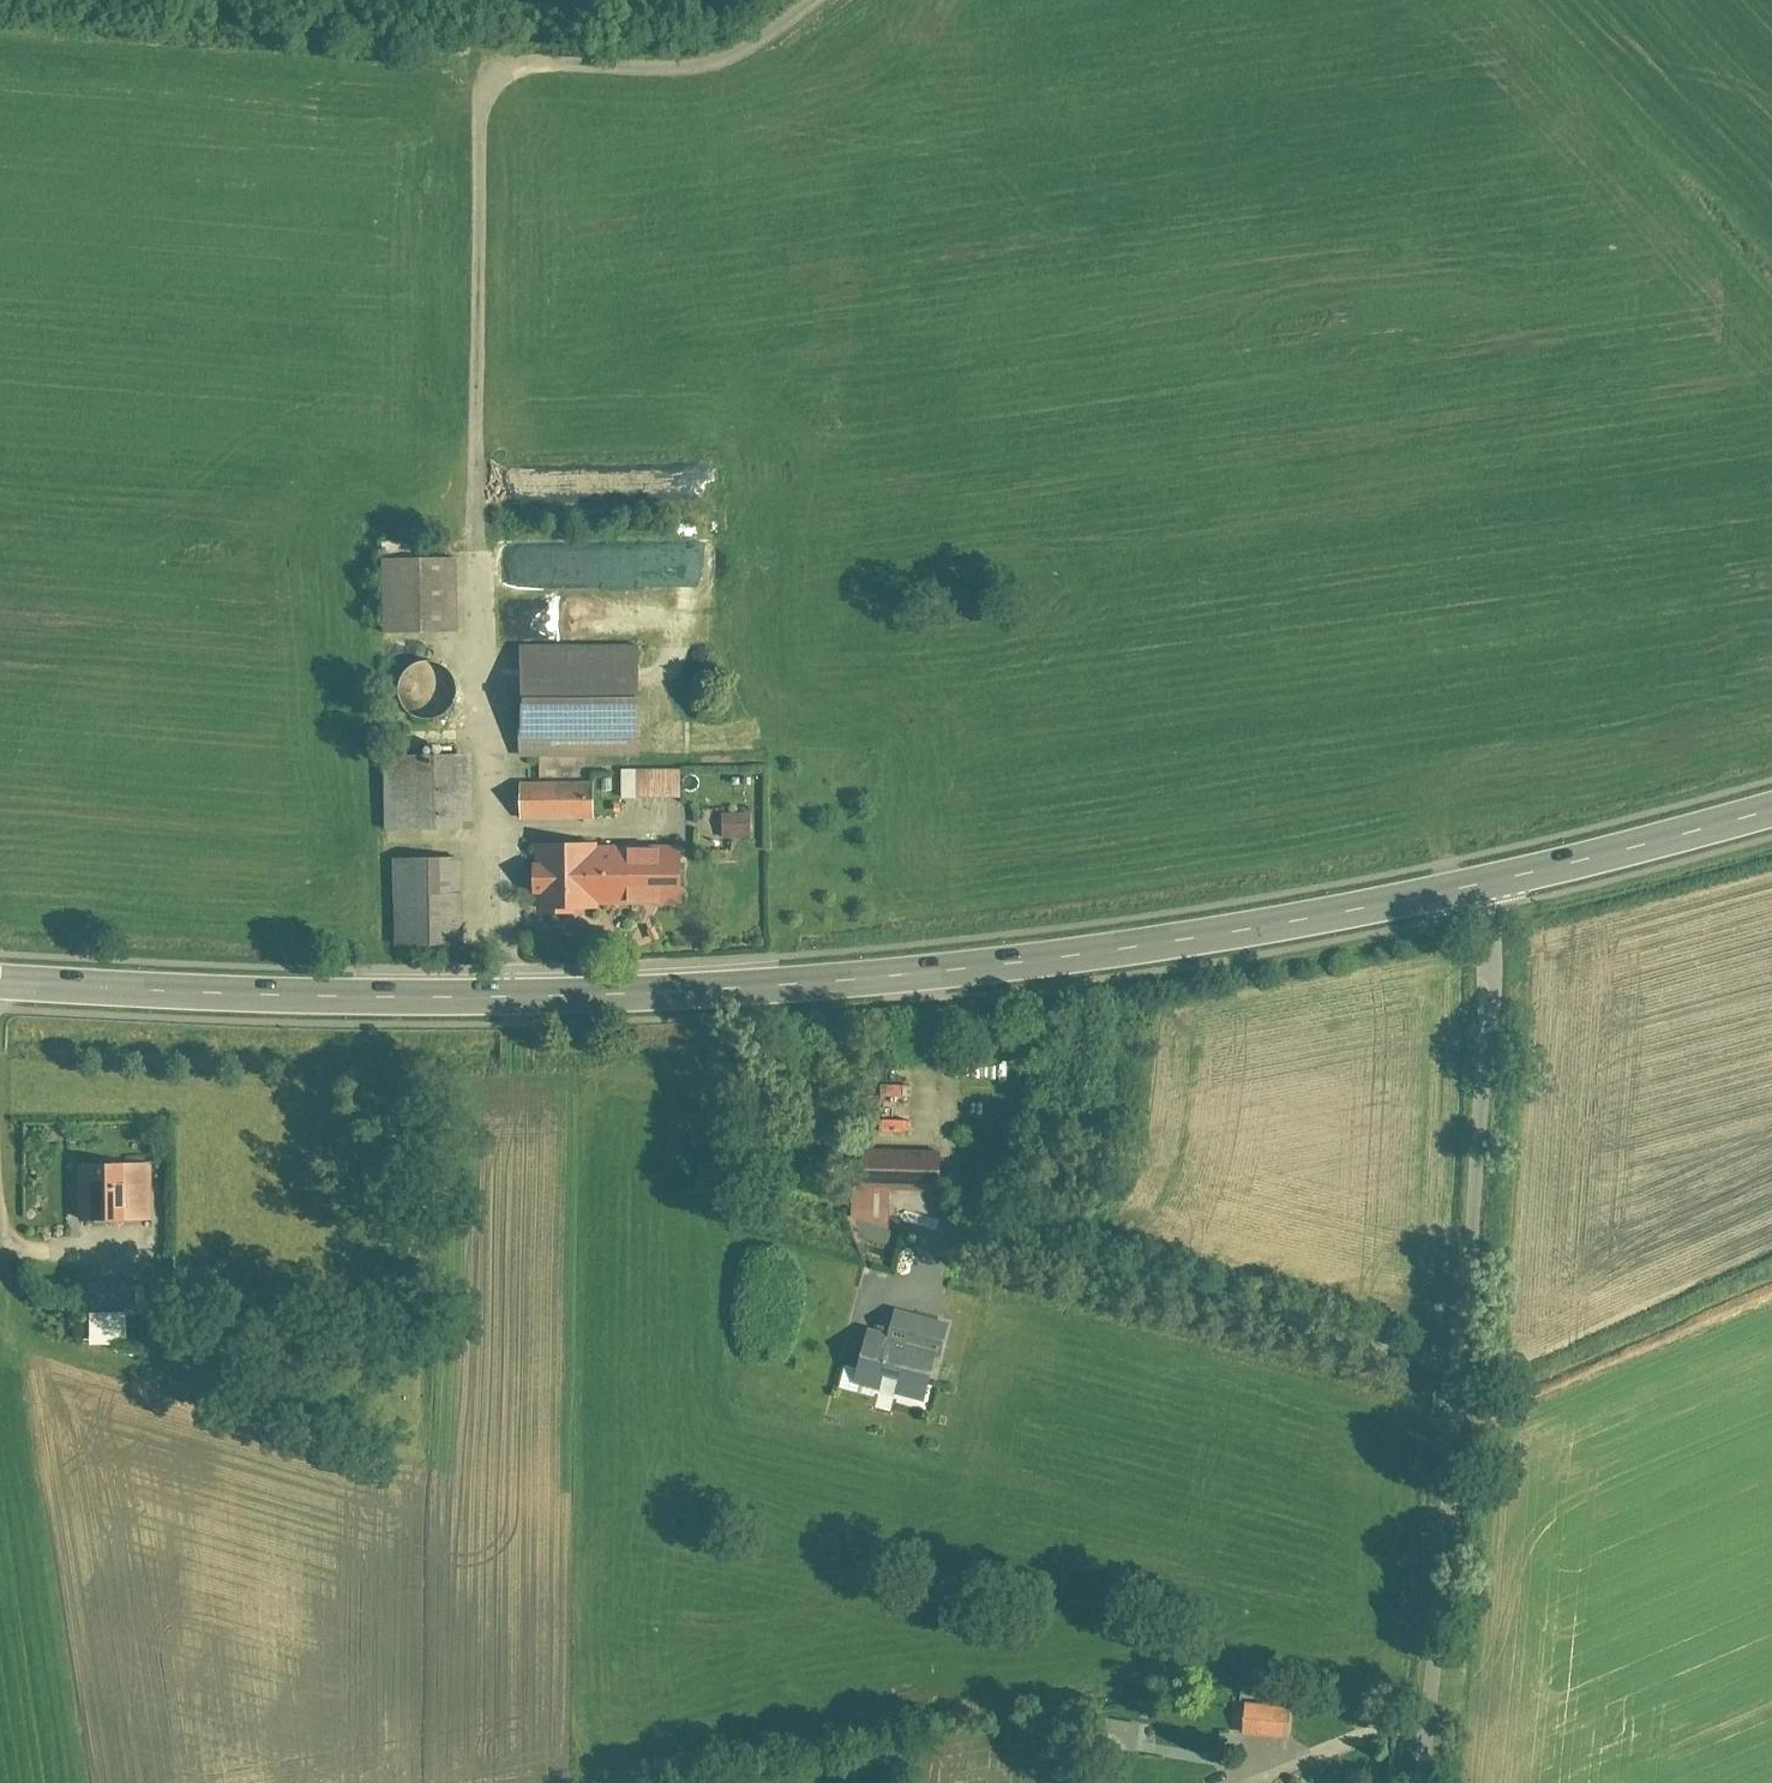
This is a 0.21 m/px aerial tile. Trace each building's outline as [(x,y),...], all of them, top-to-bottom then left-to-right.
[(383,561),(385,632),(461,630),(460,560),(383,561)] [(525,650),(526,753),(654,751),(652,648),(525,650)] [(394,680),(394,704),(404,719),(426,730),(450,725),(465,711),(470,689),(465,672),(447,656),(427,652),(407,661),(394,680)] [(388,760),(390,834),(479,831),(476,757),(388,760)] [(526,781),(525,818),(603,819),(603,782),(526,781)] [(540,850),(542,918),(690,913),(688,845),(540,850)] [(391,860),(394,947),(473,945),(470,857),(391,860)] [(861,1076),(861,1106),(894,1106),(894,1075),(861,1076)] [(840,1180),(841,1217),(879,1216),(879,1183),(931,1182),(931,1137),(849,1139),(850,1180),(840,1180)] [(82,1159),(82,1225),(155,1225),(155,1159),(82,1159)] [(950,1327),(918,1318),(912,1338),(944,1347),(950,1327)] [(882,1338),(870,1379),(922,1395),(935,1354),(882,1338)] [(1255,1706),(1255,1737),(1292,1738),(1293,1706),(1255,1706)]
